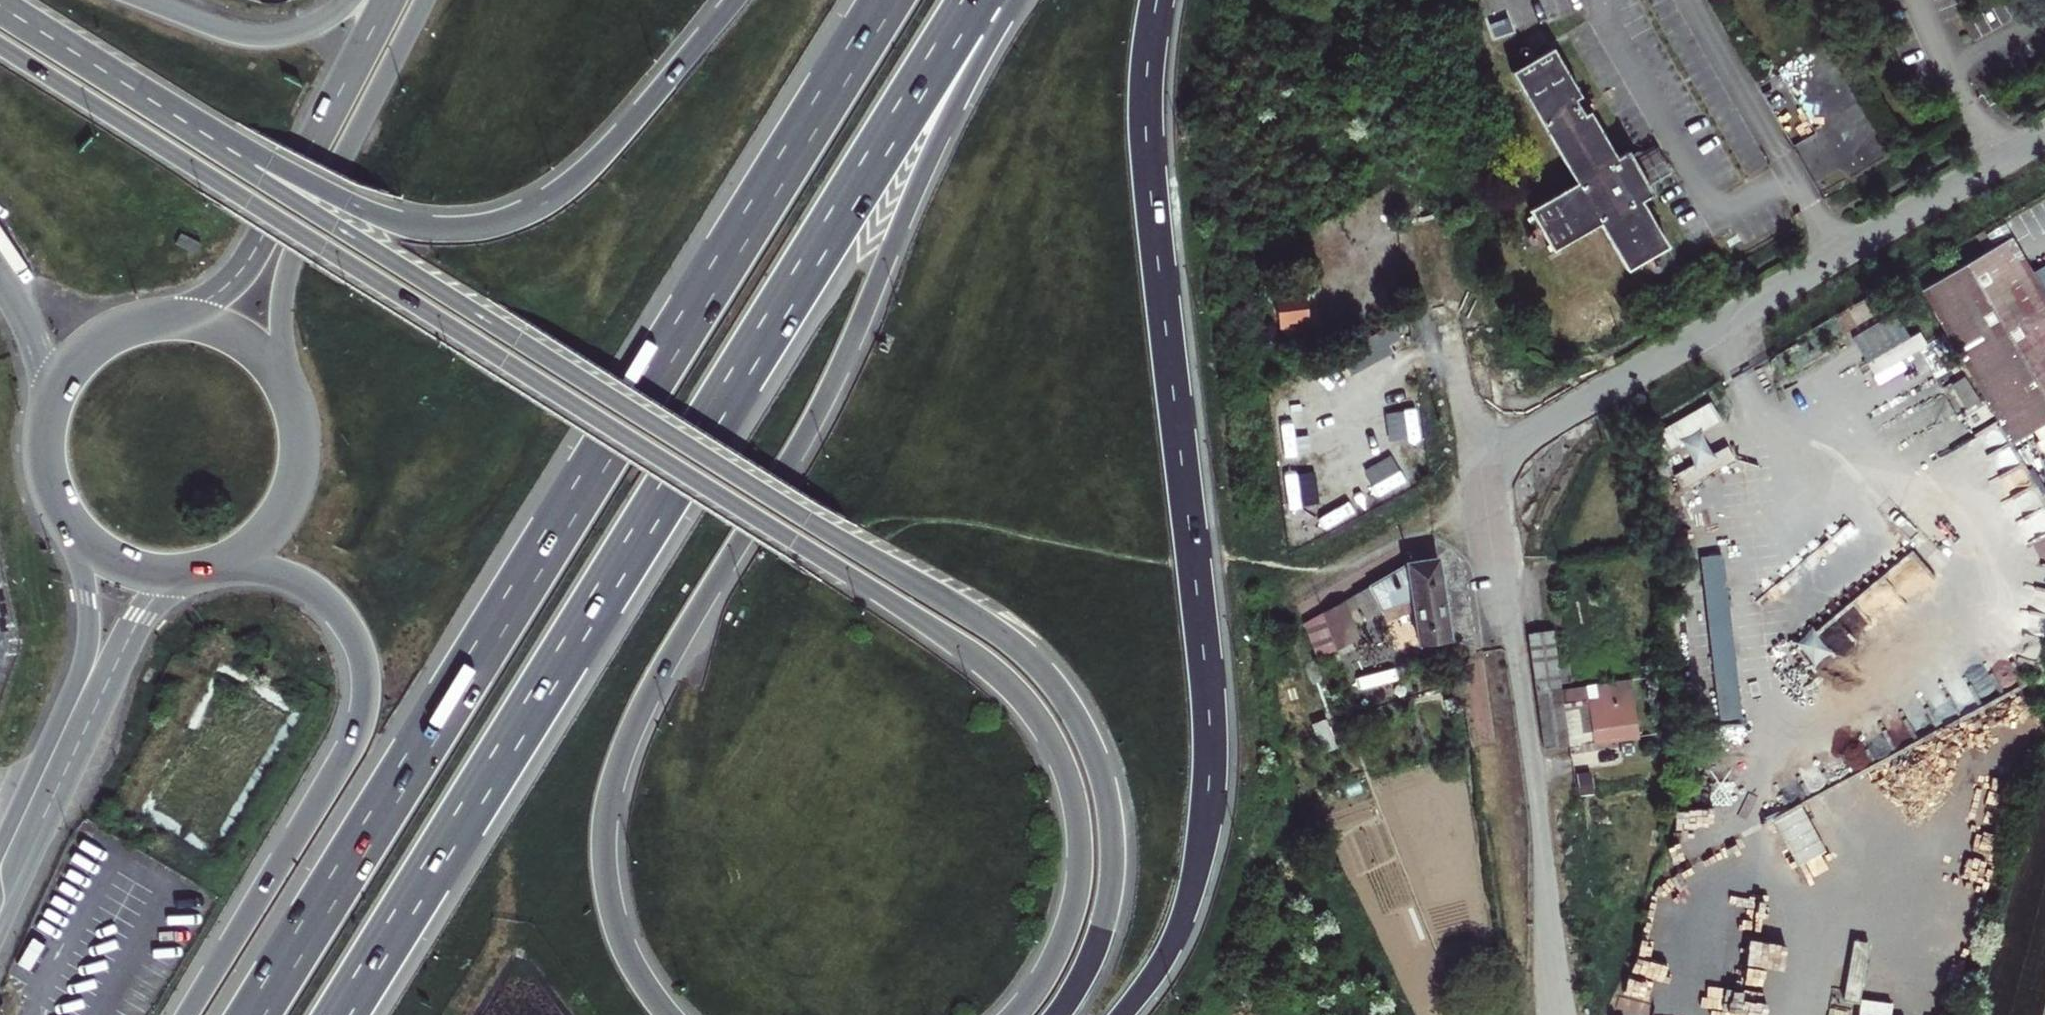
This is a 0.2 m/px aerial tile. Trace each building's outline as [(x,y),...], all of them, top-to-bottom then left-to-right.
[(1528,48),(1545,40),(1541,31),(1523,39),(1528,48)] [(1627,271),(1668,247),(1641,202),(1652,195),(1649,191),(1658,186),(1659,180),(1651,167),(1639,173),(1630,157),(1627,152),(1616,158),(1589,112),(1584,114),(1576,100),(1581,97),(1553,49),(1512,72),(1576,183),(1529,210),(1553,251),(1600,224),(1627,271)] [(1642,153),(1638,152),(1630,157),(1639,173),(1651,167),(1659,180),(1671,172),(1656,145),(1642,153)] [(1923,289),(1975,377),(2044,336),(2044,298),(2009,238),(1923,289)] [(2031,274),(2044,298),(2044,265),(2031,274)] [(1507,292),(1510,299),(1518,297),(1515,289),(1507,292)] [(1307,295),(1280,296),(1283,331),(1310,330),(1307,295)] [(1900,313),(1852,338),(1871,376),(1928,346),(1922,334),(1914,338),(1900,313)] [(1975,377),(2013,442),(2044,423),(2044,336),(1975,377)] [(1963,380),(1953,386),(1969,411),(1979,405),(1963,380)] [(1676,476),(1684,489),(1734,459),(1727,446),(1714,454),(1702,434),(1722,422),(1710,401),(1656,433),(1669,454),(1681,447),(1693,465),(1676,476)] [(1415,408),(1383,411),(1386,439),(1419,435),(1415,408)] [(1392,457),(1366,470),(1380,498),(1406,485),(1392,457)] [(1316,473),(1287,476),(1291,509),(1320,505),(1316,473)] [(1876,603),(1921,584),(1874,477),(1829,497),(1876,603)] [(1789,546),(1830,638),(1876,618),(1835,526),(1789,546)] [(1722,556),(1703,559),(1720,721),(1739,719),(1722,556)] [(1415,611),(1420,645),(1450,641),(1438,559),(1408,564),(1354,595),(1361,607),(1366,619),(1381,610),(1413,599),(1415,611)] [(1345,600),(1349,612),(1361,607),(1354,595),(1345,600)] [(1413,599),(1381,610),(1386,623),(1415,611),(1413,599)] [(1345,600),(1323,613),(1336,651),(1359,638),(1349,612),(1345,600)] [(1303,624),(1317,657),(1336,651),(1323,613),(1303,624)] [(1552,630),(1528,634),(1544,749),(1568,746),(1562,703),(1561,691),(1552,630)] [(1561,691),(1562,703),(1588,699),(1594,742),(1639,736),(1632,681),(1561,691)] [(1562,703),(1568,746),(1594,742),(1588,699),(1562,703)] [(1326,718),(1312,724),(1322,752),(1336,747),(1326,718)] [(1827,849),(1803,810),(1776,826),(1800,865),(1827,849)] [(1747,991),(1782,994),(1787,944),(1752,941),(1747,991)] [(1861,973),(1867,944),(1856,942),(1850,971),(1861,973)] [(1892,1003),(1860,1000),(1858,1014),(1890,1014),(1892,1003)]
